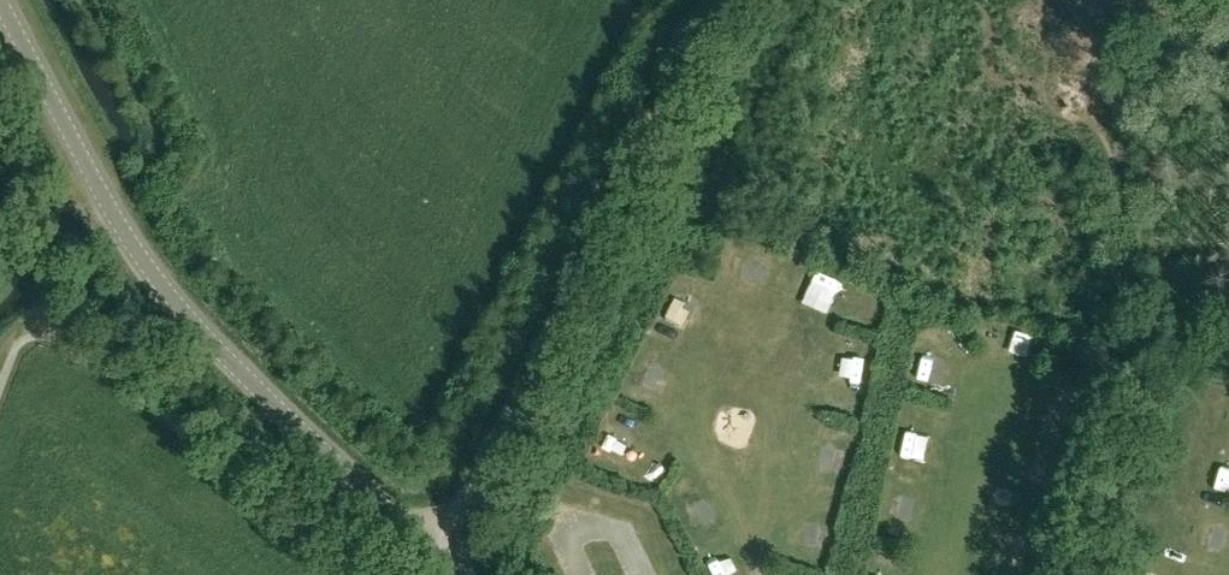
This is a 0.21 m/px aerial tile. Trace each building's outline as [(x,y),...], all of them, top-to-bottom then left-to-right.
[(9,121),(6,114),(0,117),(0,125),(9,121)] [(759,251),(750,276),(773,285),(783,260),(759,251)] [(823,276),(814,309),(840,316),(849,283),(823,276)] [(682,297),(674,317),(708,330),(716,311),(682,297)] [(1019,360),(1038,365),(1043,340),(1025,336),(1019,360)] [(844,359),(842,384),(870,386),(872,362),(844,359)] [(649,361),(639,381),(659,390),(669,370),(649,361)] [(963,390),(964,369),(928,366),(926,387),(963,390)] [(1050,399),(1046,417),(1059,420),(1064,402),(1050,399)] [(628,456),(635,440),(612,429),(605,444),(628,456)] [(826,451),(825,473),(851,475),(852,453),(826,451)] [(1221,488),(1228,491),(1228,474),(1225,473),(1221,488)] [(895,520),(919,521),(920,497),(896,496),(895,520)] [(692,506),(700,531),(721,524),(713,499),(692,506)] [(1228,549),(1228,525),(1207,521),(1203,544),(1228,549)] [(835,549),(835,525),(812,525),(812,549),(835,549)] [(720,574),(746,574),(735,551),(713,560),(720,574)]
